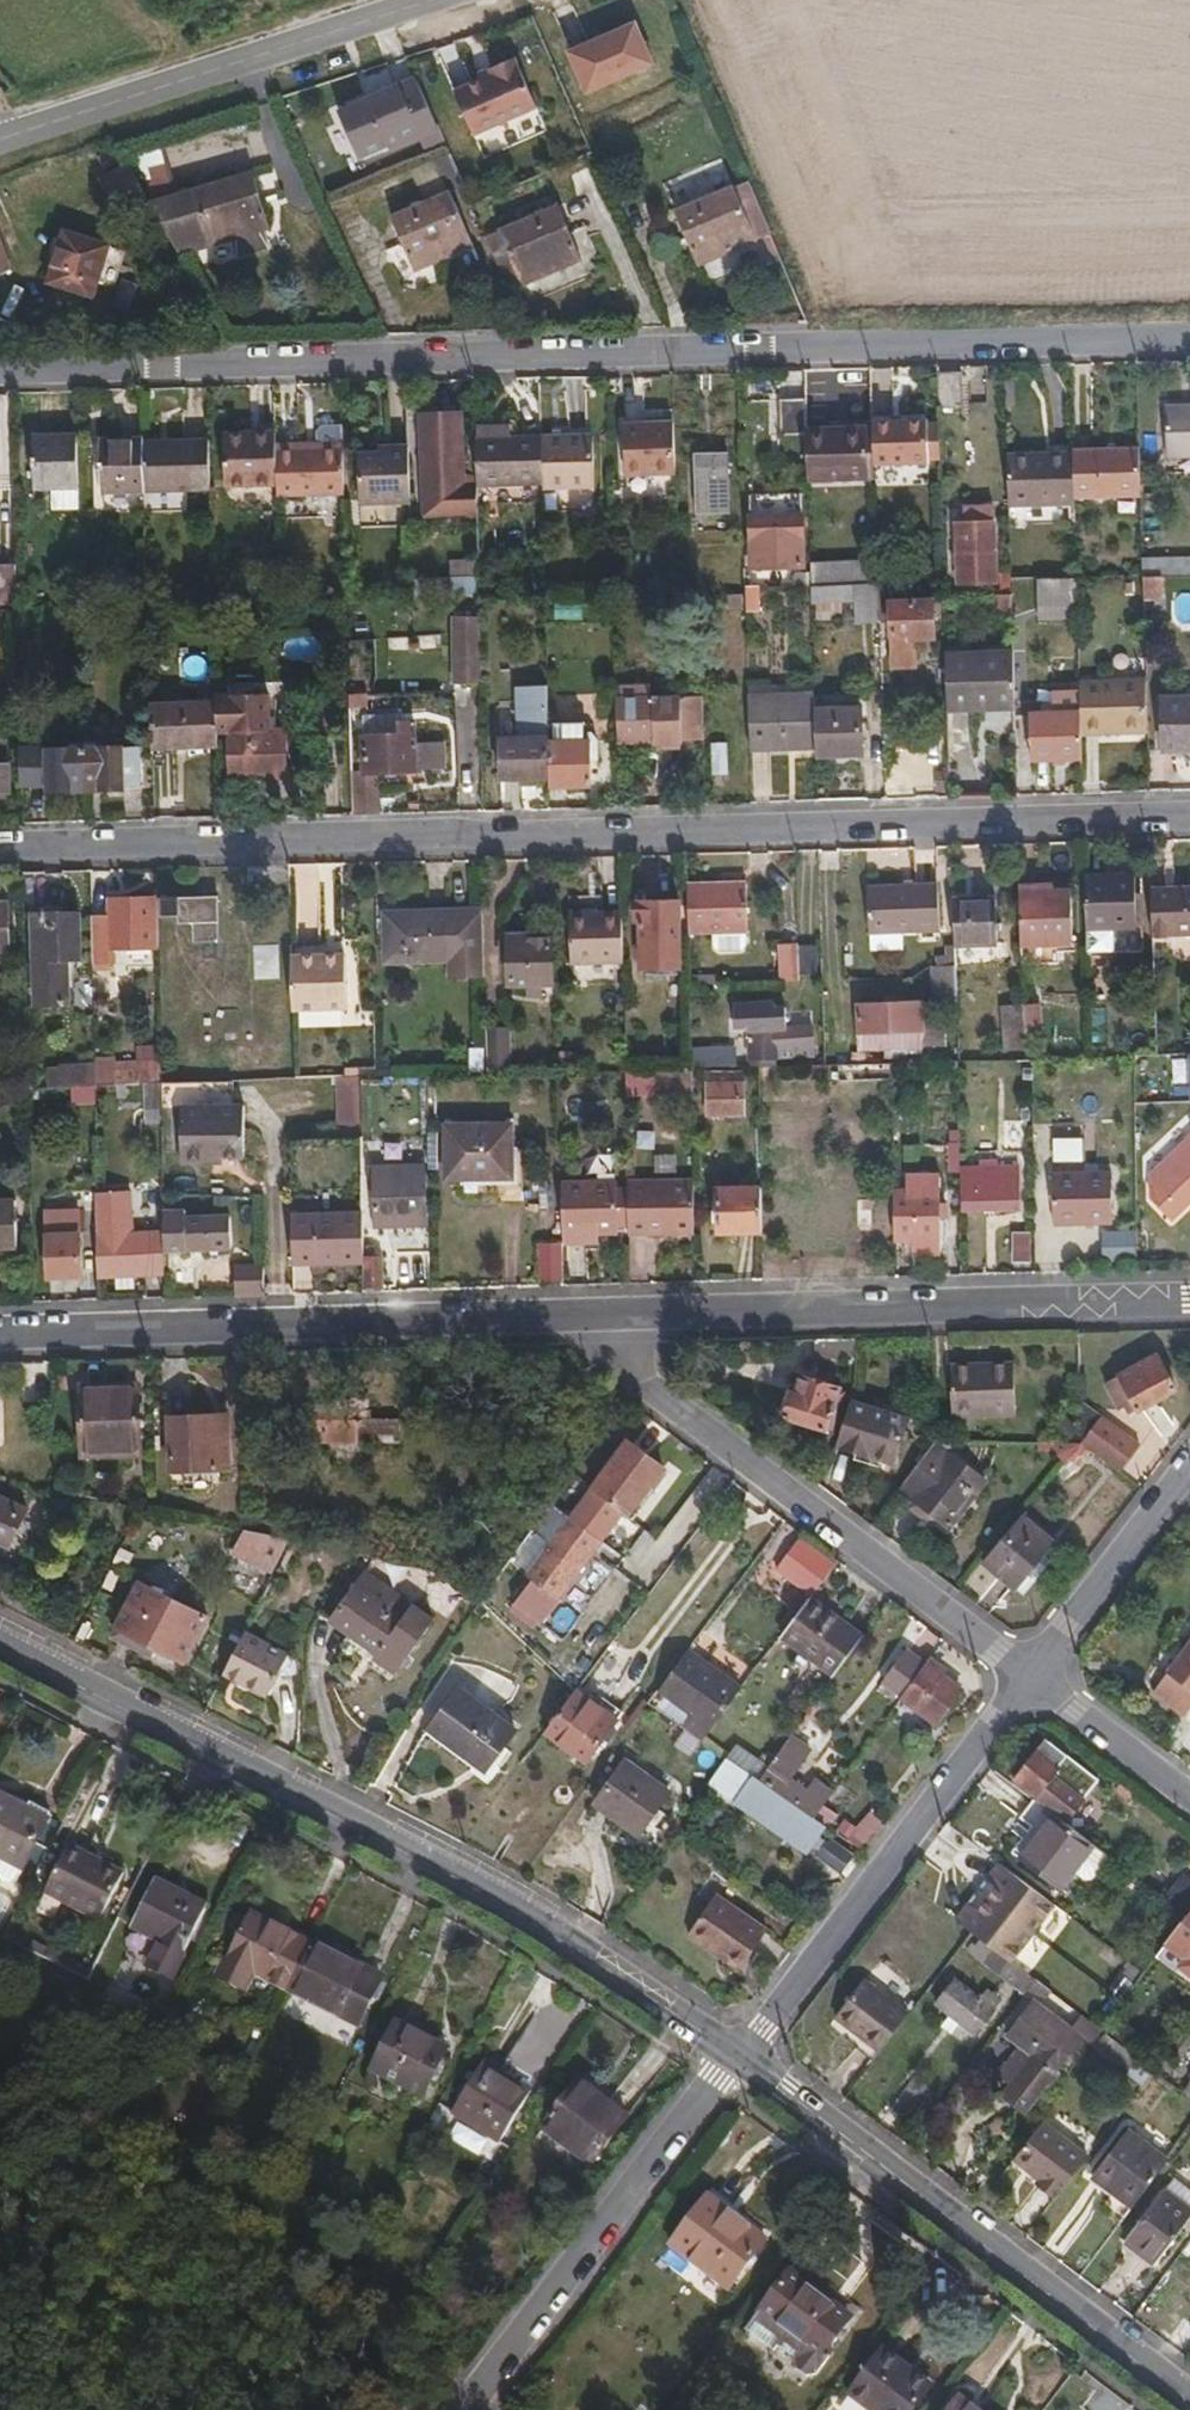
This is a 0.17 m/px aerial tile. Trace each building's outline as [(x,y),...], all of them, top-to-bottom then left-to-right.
[(566,52),(585,99),(658,69),(638,22),(566,52)] [(473,138),(538,111),(517,60),(452,87),(473,138)] [(392,142),(440,122),(420,70),(341,103),(360,148),(390,137),(392,142)] [(100,165),(122,208),(151,199),(129,157),(100,165)] [(266,225),(246,170),(151,199),(179,251),(228,237),(259,228),(266,225)] [(691,259),(749,238),(726,181),(669,203),(691,259)] [(416,267),(473,243),(452,188),(393,210),(416,267)] [(520,277),(578,255),(554,197),(497,218),(520,277)] [(376,224),(381,251),(399,247),(393,220),(376,224)] [(233,255),(264,246),(259,228),(228,237),(233,255)] [(95,303),(115,252),(69,233),(48,285),(95,303)] [(0,242),(0,269),(9,266),(0,242)] [(936,407),(961,406),(960,371),(935,371),(936,407)] [(778,401),(779,437),(806,436),(806,427),(805,400),(778,401)] [(1189,456),(1189,404),(1163,405),(1164,456),(1189,456)] [(424,509),(476,507),(475,484),(461,485),(458,412),(419,413),(424,509)] [(320,415),(314,426),(314,444),(340,444),(340,415),(320,415)] [(624,475),(674,473),(672,420),(623,422),(624,475)] [(927,463),(926,427),(926,423),(872,424),(872,427),(873,469),(927,467),(927,463)] [(474,436),(507,435),(507,425),(473,425),(474,436)] [(927,463),(937,463),(936,426),(926,427),(927,463)] [(830,432),(830,427),(806,427),(806,436),(807,473),(807,479),(867,477),(866,431),(830,432)] [(873,477),(873,469),(872,427),(830,427),(830,432),(866,431),(867,477),(873,477)] [(51,486),(79,485),(76,432),(33,433),(35,487),(51,486)] [(592,485),(590,432),(539,434),(541,483),(541,487),(592,485)] [(223,443),(225,486),(275,486),(273,444),(273,433),(234,433),(233,442),(223,443)] [(475,484),(541,483),(539,434),(507,435),(474,436),(475,484)] [(98,438),(99,492),(143,491),(141,441),(141,437),(98,438)] [(209,489),(207,439),(141,441),(143,491),(209,489)] [(296,451),(295,444),(273,444),(275,486),(275,496),(342,495),(341,450),(296,451)] [(409,497),(409,494),(407,446),(386,447),(387,453),(356,454),(358,498),(409,497)] [(1137,447),(1071,448),(1071,452),(1073,499),(1138,496),(1138,470),(1137,447)] [(1073,502),(1073,499),(1071,452),(1005,454),(1007,504),(1073,502)] [(696,511),(730,511),(728,456),(695,456),(696,511)] [(52,503),(79,503),(79,485),(51,486),(51,492),(52,503)] [(956,581),(992,581),(990,503),(964,503),(963,510),(954,510),(956,581)] [(752,567),(803,565),(801,514),(750,515),(752,567)] [(1178,558),(1178,575),(1189,575),(1189,558),(1178,558)] [(880,624),(879,562),(815,562),(815,605),(853,604),(853,624),(880,624)] [(13,566),(0,567),(0,610),(15,610),(13,566)] [(1178,575),(1141,576),(1142,596),(1185,595),(1186,608),(1189,608),(1189,575),(1178,575)] [(1039,603),(1076,601),(1076,577),(1038,577),(1039,603)] [(748,610),(761,609),(760,586),(747,587),(748,610)] [(913,636),(931,635),(930,600),(889,601),(891,663),(914,664),(913,636)] [(460,680),(475,680),(474,643),(459,644),(460,680)] [(1013,702),(1013,695),(1011,649),(944,651),(945,699),(946,708),(982,708),(981,702),(1013,702)] [(1144,676),(1079,678),(1079,692),(1080,724),(1114,724),(1114,731),(1145,730),(1144,676)] [(501,736),(502,778),(550,777),(548,722),(547,684),(518,685),(520,736),(501,736)] [(1080,731),(1080,724),(1079,692),(1055,691),(1056,710),(1029,710),(1030,758),(1081,757),(1080,731)] [(749,746),(814,744),(813,694),(747,696),(749,746)] [(268,695),(216,696),(216,702),(217,733),(228,732),(269,731),(268,695)] [(654,742),(681,741),(680,697),(617,698),(618,740),(655,739),(654,742)] [(1189,750),(1189,700),(1163,700),(1163,750),(1189,750)] [(217,745),(217,733),(216,702),(150,704),(151,740),(183,740),(183,745),(217,745)] [(817,756),(861,754),(860,707),(815,709),(817,756)] [(586,730),(585,721),(548,722),(550,777),(550,784),(591,782),(590,757),(598,756),(599,738),(590,730),(586,730)] [(416,770),(416,769),(415,744),(415,722),(397,723),(397,734),(364,736),(365,772),(416,770)] [(284,777),(283,731),(269,731),(228,732),(230,778),(284,777)] [(183,752),(183,745),(183,740),(151,740),(152,753),(183,752)] [(445,768),(443,742),(415,744),(416,769),(445,768)] [(122,755),(121,749),(84,750),(85,784),(102,783),(102,790),(124,789),(124,787),(141,786),(140,755),(122,755)] [(71,784),(85,784),(84,750),(46,750),(47,791),(71,791),(71,784)] [(8,764),(0,765),(0,793),(8,793),(8,764)] [(1136,948),(1134,879),(1134,875),(1088,877),(1089,950),(1136,948)] [(1136,948),(1144,948),(1143,878),(1134,879),(1136,948)] [(685,880),(686,932),(709,931),(744,930),(743,880),(685,880)] [(869,932),(940,929),(936,883),(867,886),(869,932)] [(1152,936),(1189,935),(1189,886),(1150,888),(1152,936)] [(996,890),(974,890),(973,898),(996,898),(996,890)] [(1021,946),(1071,945),(1070,890),(1019,890),(1021,946)] [(178,923),(218,922),(217,897),(161,898),(161,915),(178,914),(178,923)] [(112,946),(155,946),(153,898),(109,898),(110,913),(90,913),(91,962),(112,961),(112,946)] [(1002,921),(996,920),(996,898),(973,898),(953,898),(954,941),(996,940),(996,929),(1002,929),(1002,921)] [(643,940),(679,939),(678,901),(642,901),(642,908),(634,908),(635,920),(642,921),(643,940)] [(483,977),(484,970),(481,911),(415,912),(390,913),(391,943),(384,943),(384,962),(449,960),(449,978),(483,977)] [(569,963),(621,962),(620,911),(568,911),(569,963)] [(390,913),(383,913),(384,943),(391,943),(390,913)] [(65,959),(80,958),(79,915),(32,915),(34,994),(66,993),(65,959)] [(741,949),(745,943),(744,930),(709,931),(710,945),(717,951),(741,949)] [(525,939),(525,936),(510,935),(510,941),(501,941),(501,962),(510,962),(510,984),(551,983),(549,939),(525,939)] [(779,981),(797,981),(796,946),(778,946),(779,981)] [(278,947),(254,947),(254,978),(278,977),(278,947)] [(346,961),(326,962),(326,954),(290,955),(292,1011),(348,1010),(346,961)] [(346,961),(346,954),(326,954),(326,962),(346,961)] [(956,999),(957,966),(938,965),(937,998),(956,999)] [(857,1030),(921,1028),(920,1001),(856,1003),(857,1030)] [(1004,1048),(1024,1047),(1023,1006),(1001,1006),(1004,1048)] [(811,1027),(773,1028),(772,1010),(746,1011),(749,1065),(757,1064),(758,1056),(812,1054),(811,1027)] [(509,1042),(485,1043),(486,1051),(487,1074),(510,1073),(509,1042)] [(691,1067),(739,1065),(739,1049),(691,1050),(691,1067)] [(473,1074),(487,1074),(486,1051),(472,1052),(473,1074)] [(111,1060),(93,1062),(93,1066),(94,1087),(131,1085),(157,1084),(156,1064),(133,1066),(133,1074),(112,1075),(111,1060)] [(836,1078),(890,1077),(890,1062),(836,1063),(836,1078)] [(58,1068),(59,1088),(94,1087),(93,1066),(58,1068)] [(653,1091),(690,1091),(689,1067),(657,1068),(652,1068),(653,1091)] [(740,1076),(704,1076),(704,1086),(741,1085),(740,1076)] [(335,1077),(336,1123),(362,1123),(362,1077),(335,1077)] [(162,1108),(175,1107),(174,1083),(161,1084),(162,1108)] [(705,1112),(741,1112),(741,1085),(704,1086),(705,1112)] [(224,1158),(245,1157),(244,1107),(182,1107),(183,1165),(210,1165),(210,1158),(224,1158)] [(510,1175),(509,1148),(508,1123),(444,1124),(445,1176),(463,1176),(510,1175)] [(1162,1162),(1163,1163),(1150,1176),(1148,1197),(1168,1218),(1189,1198),(1189,1137),(1162,1162)] [(979,1174),(979,1169),(959,1168),(960,1194),(964,1194),(964,1210),(1020,1209),(1020,1187),(1013,1186),(1013,1171),(997,1172),(997,1174),(979,1174)] [(1054,1223),(1112,1221),(1111,1170),(1053,1172),(1054,1223)] [(374,1211),(425,1211),(424,1178),(374,1178),(374,1211)] [(628,1234),(694,1233),(692,1179),(626,1180),(628,1234)] [(596,1234),(615,1234),(613,1181),(561,1181),(562,1235),(596,1234)] [(717,1232),(762,1231),(761,1187),(716,1189),(717,1232)] [(895,1242),(940,1241),(939,1191),(894,1192),(895,1242)] [(147,1233),(131,1234),(130,1193),(96,1193),(98,1275),(149,1274),(147,1233)] [(17,1246),(15,1201),(0,1201),(0,1247),(17,1246)] [(49,1276),(82,1276),(79,1207),(47,1208),(49,1276)] [(233,1217),(188,1217),(188,1208),(165,1208),(166,1249),(233,1249),(233,1217)] [(296,1264),(365,1263),(364,1212),(295,1214),(296,1264)] [(1137,1231),(1101,1232),(1101,1258),(1138,1257),(1137,1231)] [(562,1244),(596,1244),(596,1234),(562,1235),(562,1244)] [(540,1283),(560,1283),(560,1244),(539,1244),(540,1283)] [(382,1285),(382,1257),(367,1257),(367,1285),(382,1285)] [(236,1296),(267,1295),(266,1266),(236,1266),(236,1296)] [(1135,1401),(1139,1409),(1176,1389),(1158,1353),(1120,1374),(1121,1375),(1135,1401)] [(953,1415),(1017,1412),(1014,1364),(951,1367),(953,1415)] [(825,1430),(838,1386),(799,1375),(794,1394),(788,1393),(782,1417),(825,1430)] [(1122,1408),(1135,1401),(1121,1375),(1107,1383),(1122,1408)] [(84,1452),(139,1448),(135,1389),(80,1392),(84,1452)] [(369,1419),(369,1398),(333,1397),(332,1407),(305,1406),(306,1443),(335,1444),(337,1442),(395,1444),(396,1419),(369,1419)] [(895,1456),(907,1416),(850,1400),(837,1445),(870,1455),(872,1448),(895,1456)] [(172,1470),(233,1467),(229,1414),(169,1417),(172,1470)] [(1123,1473),(1144,1447),(1104,1417),(1082,1443),(1123,1473)] [(951,1526),(986,1480),(935,1440),(905,1479),(899,1486),(951,1526)] [(617,1497),(611,1504),(623,1513),(627,1517),(661,1467),(627,1442),(597,1482),(617,1497)] [(893,1462),(895,1456),(872,1448),(870,1455),(893,1462)] [(592,1489),(591,1491),(611,1504),(617,1497),(597,1482),(592,1489)] [(528,1576),(558,1600),(623,1513),(611,1504),(591,1491),(528,1576)] [(28,1510),(0,1496),(0,1540),(11,1546),(28,1510)] [(1014,1591),(1050,1544),(1019,1519),(981,1565),(1014,1591)] [(275,1571),(285,1553),(269,1545),(259,1562),(275,1571)] [(400,1671),(437,1617),(369,1569),(334,1619),(353,1632),(379,1652),(377,1655),(400,1671)] [(184,1660),(206,1619),(142,1584),(115,1632),(153,1654),(158,1646),(184,1660)] [(836,1673),(864,1635),(811,1596),(783,1634),(836,1673)] [(1189,1689),(1189,1631),(1186,1628),(1169,1651),(1153,1639),(1138,1659),(1154,1670),(1140,1689),(1172,1713),(1189,1689)] [(353,1632),(345,1645),(371,1663),(377,1655),(379,1652),(353,1632)] [(265,1698),(287,1658),(245,1635),(225,1674),(265,1698)] [(882,1680),(901,1695),(927,1661),(908,1647),(882,1680)] [(706,1738),(742,1688),(689,1650),(661,1687),(697,1713),(688,1726),(706,1738)] [(400,1671),(377,1655),(371,1663),(394,1679),(400,1671)] [(944,1666),(931,1655),(927,1661),(901,1695),(937,1722),(961,1690),(939,1673),(944,1666)] [(483,1773),(515,1734),(461,1687),(428,1726),(483,1773)] [(589,1761),(618,1721),(577,1690),(547,1730),(589,1761)] [(810,1745),(792,1732),(759,1777),(805,1807),(815,1814),(832,1789),(816,1778),(809,1788),(789,1775),(810,1745)] [(1058,1762),(1065,1752),(1045,1737),(1039,1745),(1038,1748),(1015,1779),(1077,1826),(1095,1804),(1064,1780),(1070,1772),(1058,1762)] [(811,1853),(830,1824),(815,1814),(805,1807),(795,1824),(744,1790),(754,1774),(733,1759),(712,1786),(811,1853)] [(641,1833),(671,1790),(627,1760),(597,1803),(641,1833)] [(805,1807),(759,1777),(754,1774),(744,1790),(795,1824),(805,1807)] [(47,1823),(0,1798),(0,1879),(13,1887),(47,1823)] [(1045,1805),(1010,1850),(1020,1858),(1055,1813),(1045,1805)] [(1092,1841),(1055,1813),(1020,1858),(1057,1887),(1073,1866),(1092,1841)] [(869,1816),(850,1845),(861,1851),(880,1823),(869,1816)] [(849,1875),(862,1858),(833,1839),(822,1856),(849,1875)] [(1091,1876),(1108,1853),(1092,1841),(1073,1866),(1086,1876),(1091,1876)] [(99,1871),(69,1855),(65,1863),(95,1879),(99,1871)] [(99,1871),(95,1879),(65,1863),(34,1918),(51,1926),(60,1907),(100,1927),(123,1884),(99,1871)] [(177,1980),(213,1914),(159,1884),(136,1928),(166,1943),(154,1967),(177,1980)] [(1009,1921),(1021,1905),(1001,1888),(989,1904),(1009,1921)] [(742,1964),(765,1929),(714,1894),(687,1933),(709,1949),(714,1943),(742,1964)] [(1188,1914),(1166,1944),(1185,1959),(1180,1966),(1189,1973),(1189,1911),(1188,1914)] [(263,1980),(296,1999),(320,1953),(261,1920),(226,1981),(253,1996),(263,1980)] [(709,1949),(738,1970),(742,1964),(714,1943),(709,1949)] [(365,2038),(391,1993),(320,1953),(296,1999),(365,2038)] [(1027,1990),(1036,1978),(1010,1960),(1001,1971),(1027,1990)] [(880,2049),(910,2009),(868,1976),(836,2016),(880,2049)] [(974,2032),(993,2007),(953,1976),(934,2001),(974,2032)] [(1068,2080),(1093,2045),(1033,1999),(1007,2033),(1037,2056),(1006,2097),(1026,2113),(1044,2088),(1056,2072),(1068,2080)] [(1189,2044),(1189,2027),(1186,2024),(1159,2061),(1170,2070),(1189,2044)] [(431,2108),(459,2059),(408,2033),(382,2081),(431,2108)] [(1137,2078),(1148,2063),(1112,2035),(1101,2050),(1137,2078)] [(522,2127),(554,2077),(505,2045),(473,2096),(522,2127)] [(912,2118),(936,2088),(917,2072),(893,2104),(912,2118)] [(1044,2088),(1057,2096),(1068,2080),(1056,2072),(1044,2088)] [(598,2169),(632,2124),(583,2088),(551,2134),(598,2169)] [(1055,2197),(1087,2154),(1042,2120),(1014,2158),(1038,2177),(1035,2181),(1055,2197)] [(1134,2204),(1169,2157),(1128,2127),(1094,2173),(1134,2204)] [(1189,2215),(1189,2208),(1164,2187),(1125,2237),(1155,2261),(1189,2215)] [(718,2209),(680,2257),(714,2284),(751,2234),(718,2209)] [(735,2301),(774,2253),(751,2234),(714,2284),(735,2301)] [(802,2270),(763,2321),(772,2328),(811,2277),(802,2270)] [(822,2365),(861,2315),(811,2277),(772,2328),(822,2365)] [(919,2369),(895,2351),(858,2400),(871,2409),(925,2409),(938,2394),(914,2376),(919,2369)]
